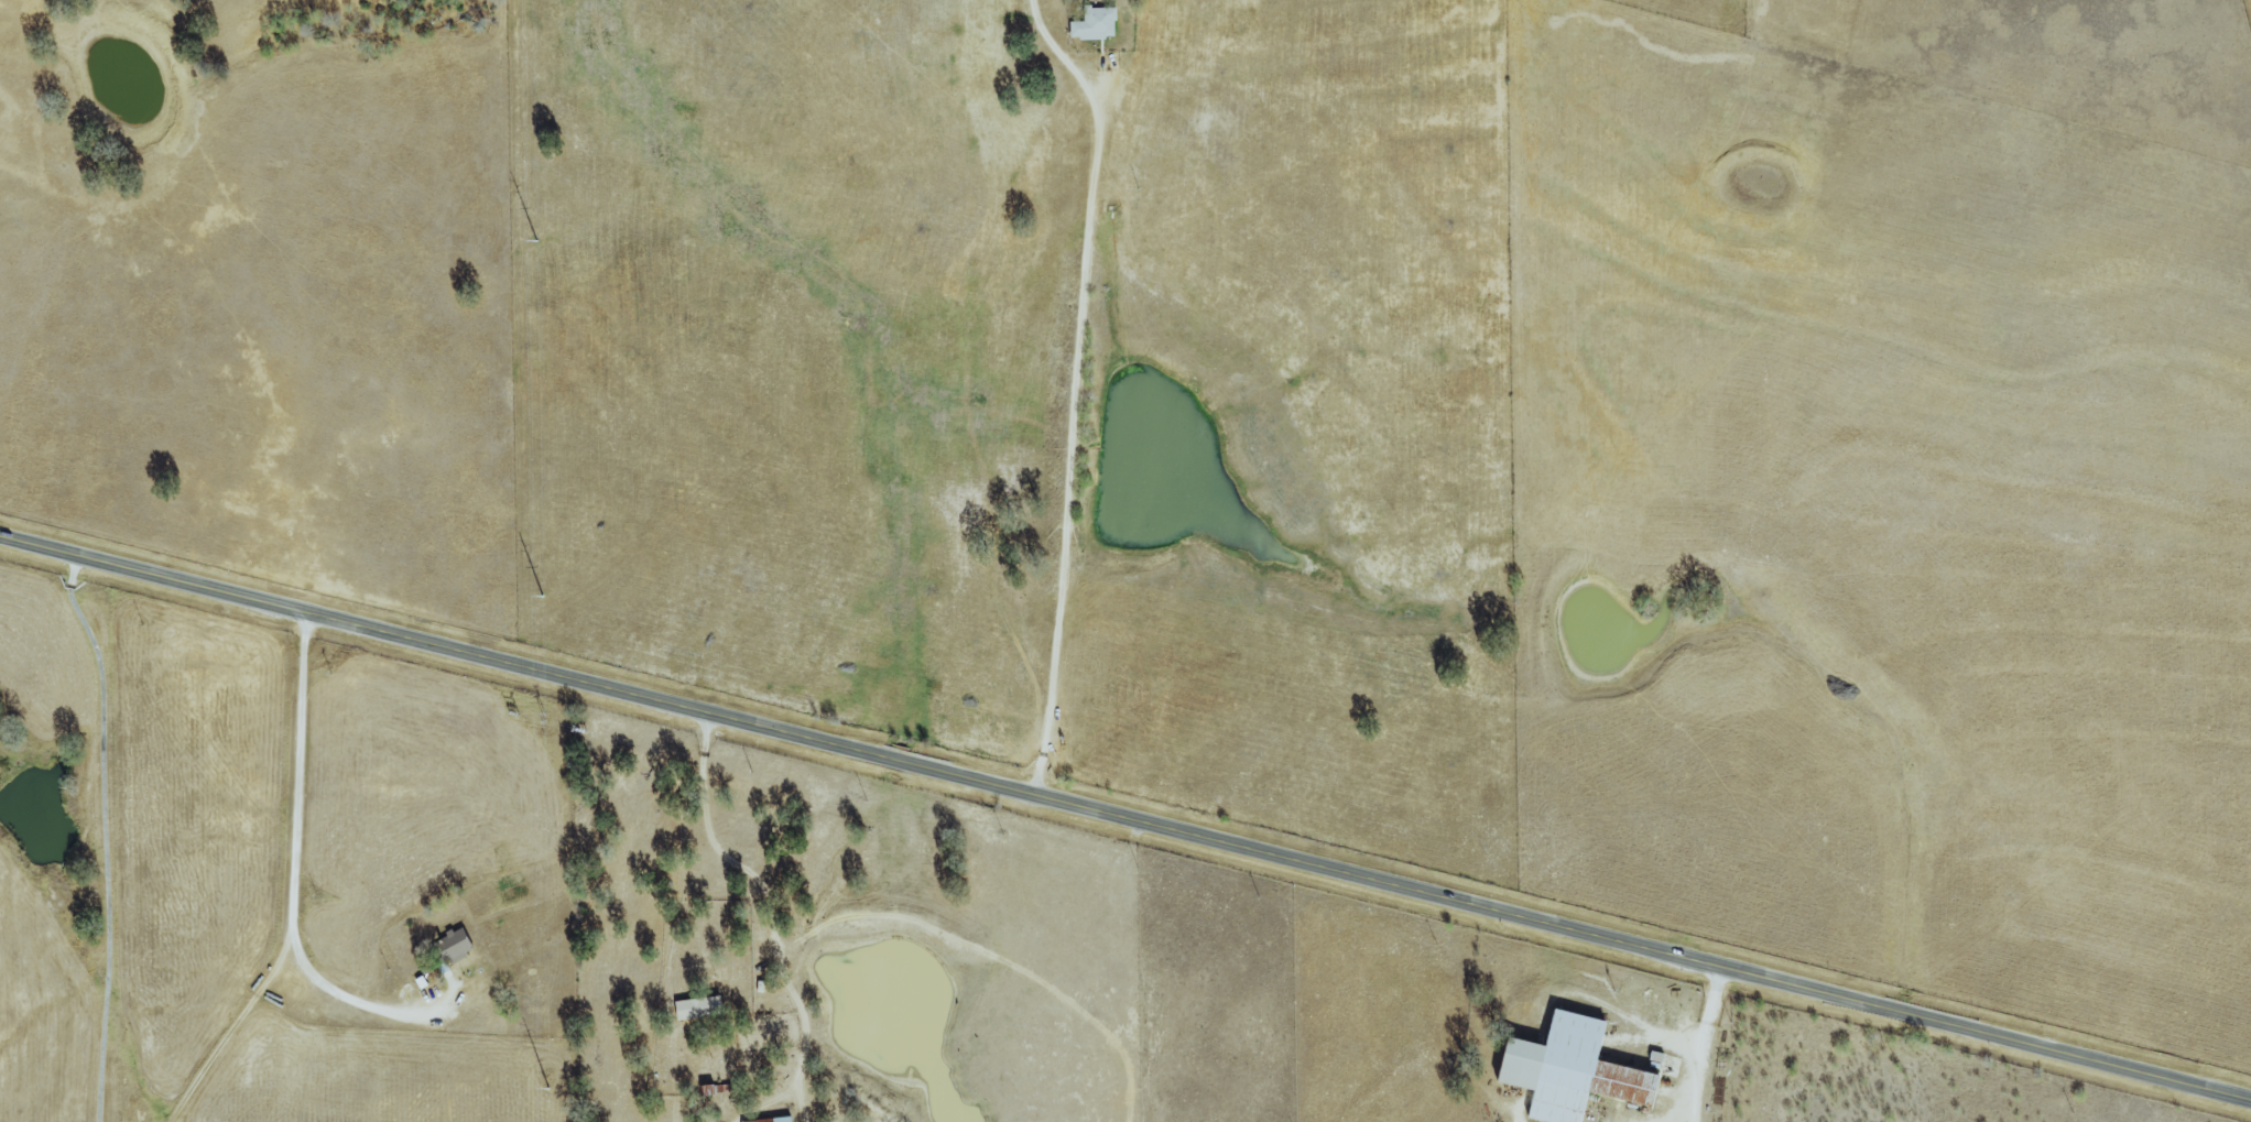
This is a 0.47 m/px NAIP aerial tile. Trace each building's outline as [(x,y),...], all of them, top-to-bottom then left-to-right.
[(1069,21),(1070,39),(1115,38),(1114,6),(1083,7),(1084,21),(1069,21)] [(434,940),(442,962),(472,952),(464,929),(434,940)] [(723,1016),(721,996),(675,1000),(677,1020),(723,1016)] [(1603,1019),(1550,1009),(1543,1045),(1503,1037),(1495,1082),(1531,1089),(1526,1119),(1542,1121),(1579,1121),(1584,1094),(1648,1106),(1650,1094),(1655,1095),(1659,1074),(1595,1062),(1603,1019)]
